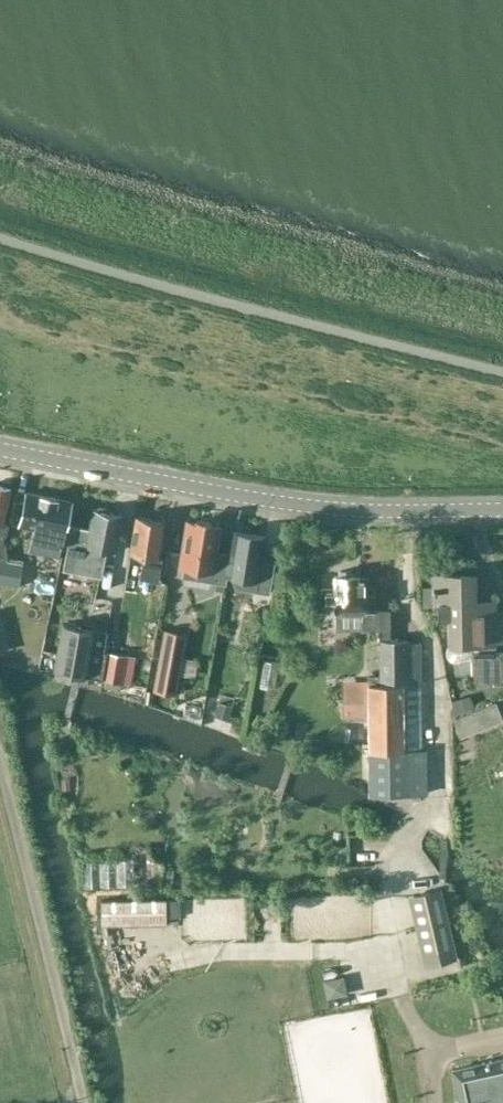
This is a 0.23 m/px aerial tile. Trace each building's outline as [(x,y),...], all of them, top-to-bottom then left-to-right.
[(8,525),(3,524),(11,489),(0,487),(0,557),(7,558),(6,544),(3,543),(4,536),(6,536),(8,525)] [(62,545),(71,502),(27,492),(22,512),(19,511),(20,522),(20,525),(34,528),(32,539),(45,542),(43,552),(59,556),(61,545),(62,545)] [(114,552),(121,514),(94,509),(86,546),(91,547),(86,573),(101,576),(105,550),(114,552)] [(140,576),(161,580),(165,559),(163,559),(162,559),(156,558),(163,522),(136,516),(130,554),(144,556),(140,576)] [(221,527),(186,522),(179,565),(213,570),(212,580),(225,582),(229,553),(217,552),(221,527)] [(232,532),(229,553),(226,574),(258,580),(256,590),(267,592),(272,563),(260,561),(264,537),(232,532)] [(19,586),(22,565),(0,561),(0,583),(19,586)] [(335,603),(336,611),(336,629),(379,628),(380,613),(380,610),(373,610),(373,587),(368,587),(368,577),(355,577),(355,574),(335,575),(335,587),(321,587),(321,604),(335,603)] [(446,655),(448,658),(451,660),(455,661),(459,661),(462,659),(472,659),(473,686),(502,685),(502,662),(502,652),(491,652),(491,642),(496,642),(496,641),(502,640),(502,613),(495,613),(495,612),(473,612),(472,575),(435,576),(435,601),(433,601),(433,621),(450,621),(451,643),(446,648),(446,655)] [(54,672),(102,679),(107,652),(104,652),(107,632),(94,630),(94,629),(61,624),(54,672)] [(187,633),(165,629),(153,690),(176,694),(180,674),(183,657),(187,633)] [(427,793),(426,751),(421,751),(420,639),(380,639),(380,674),(368,675),(369,795),(409,794),(427,793)] [(107,652),(102,679),(123,682),(127,655),(107,652)] [(342,725),(368,724),(367,686),(341,686),(342,725)] [(495,703),(454,719),(461,736),(501,719),(495,703)] [(440,889),(414,896),(429,963),(456,957),(440,889)] [(452,1069),(453,1071),(460,1101),(457,1102),(502,1102),(502,1059),(491,1061),(482,1063),(455,1069),(452,1069)]
